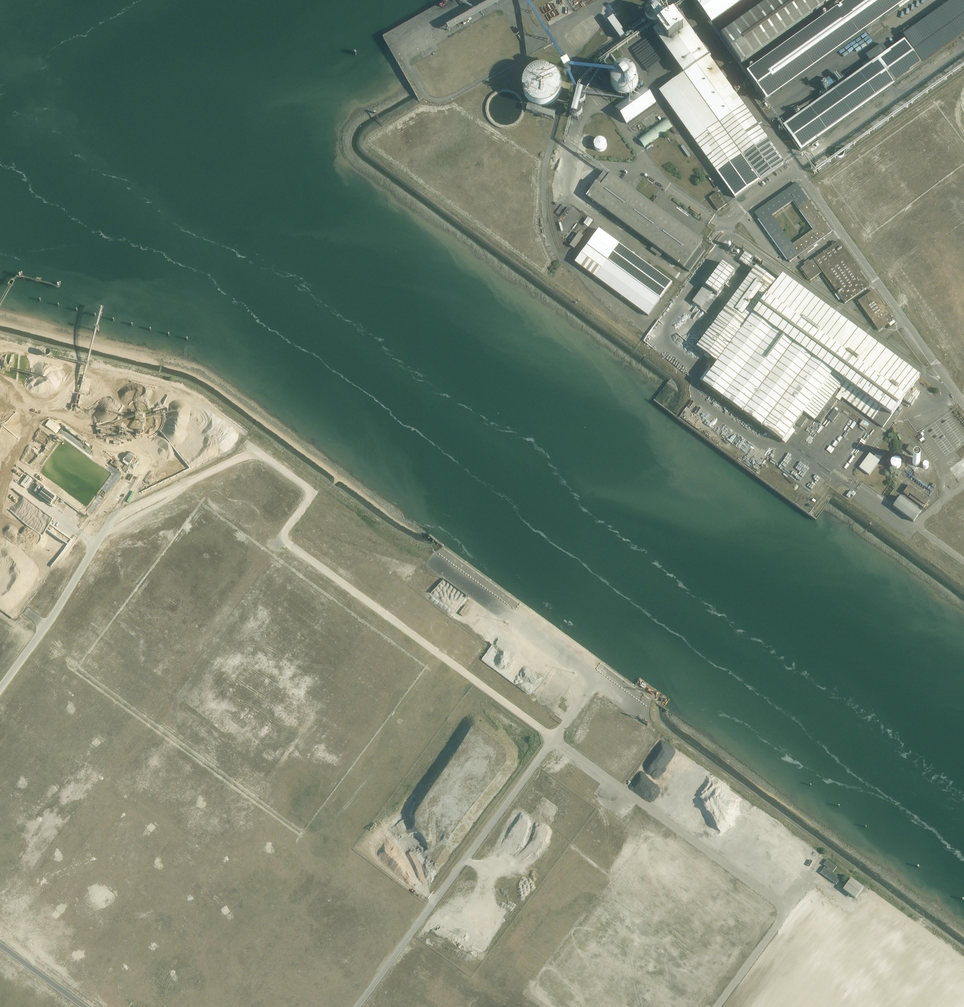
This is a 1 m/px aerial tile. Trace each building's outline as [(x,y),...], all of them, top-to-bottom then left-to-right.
[(572,12),(565,0),(551,0),(539,7),(550,25),(572,12)] [(745,0),(694,0),(711,24),(745,0)] [(831,3),(835,0),(775,0),(721,39),(741,67),(831,3)] [(808,32),(747,75),(767,103),(868,32),(913,0),(853,0),(808,32)] [(963,39),(963,0),(945,0),(899,33),(904,39),(862,70),(860,67),(855,70),(857,73),(783,126),(801,151),(845,120),(848,124),(873,106),(870,102),(922,64),(924,67),(963,39)] [(664,20),(665,18),(665,16),(664,14),(663,12),(662,11),(661,10),(659,9),(657,8),(655,8),(654,8),(652,8),(650,9),(648,10),(647,12),(646,14),(645,15),(645,17),(645,19),(645,21),(646,23),(647,24),(649,26),(651,27),(652,27),(654,28),(656,28),(658,27),(660,26),(662,25),(663,23),(664,21),(664,20)] [(473,10),(455,20),(457,23),(471,17),(470,14),(474,12),(473,10)] [(735,198),(784,163),(678,13),(652,32),(683,74),(659,91),(735,198)] [(432,34),(401,50),(403,54),(434,38),(432,34)] [(729,63),(734,60),(728,51),(723,55),(729,63)] [(591,68),(602,83),(606,80),(595,65),(591,68)] [(561,90),(561,86),(561,83),(560,80),(558,76),(556,73),(553,71),(552,70),(550,69),(546,68),(542,67),(539,68),(535,69),(532,70),(529,73),(527,75),(526,77),(525,79),(524,82),(524,84),(523,86),(523,88),(524,90),(525,93),(526,96),(528,99),(531,101),(534,103),(537,104),(538,105),(542,105),(544,105),(545,105),(549,104),(550,103),(552,102),(554,101),(555,100),(558,97),(559,95),(560,93),(561,90)] [(637,84),(637,81),(637,79),(636,77),(635,74),(633,72),(631,71),(629,69),(627,69),(625,68),(622,69),(620,69),(617,70),(615,72),(614,74),(613,76),(612,78),(612,81),(612,83),(612,85),(613,87),(615,89),(616,91),(619,92),(621,93),(624,94),(626,94),(629,93),(631,92),(633,90),(635,88),(636,86),(637,84)] [(827,82),(825,83),(827,86),(833,81),(830,76),(825,80),(827,82)] [(615,106),(627,122),(655,102),(643,86),(615,106)] [(524,109),(524,107),(524,105),(523,103),(522,100),(521,97),(518,94),(515,91),(512,90),(509,88),(505,88),(503,88),(501,88),(498,89),(496,90),(494,91),(491,93),(489,95),(488,97),(486,99),(485,102),(485,104),(485,107),(485,110),(486,114),(487,117),(489,119),(490,121),(493,123),(496,125),(499,126),(501,127),(504,127),(507,127),(511,126),(513,125),(514,124),(516,123),(518,121),(520,118),(521,116),(522,115),(523,111),(524,109)] [(554,119),(556,113),(528,105),(526,112),(532,114),(531,119),(536,120),(538,115),(554,119)] [(647,130),(660,121),(653,112),(641,121),(647,130)] [(644,147),(672,126),(666,117),(638,137),(644,147)] [(577,137),(579,130),(572,128),(570,135),(577,137)] [(605,146),(606,144),(605,142),(604,140),(604,139),(603,138),(601,138),(600,138),(598,138),(597,138),(596,139),(595,140),(595,141),(594,142),(594,143),(594,144),(594,146),(595,147),(596,148),(597,148),(598,149),(599,149),(600,149),(601,149),(602,149),(603,148),(604,148),(605,147),(605,146)] [(703,241),(610,173),(601,186),(596,182),(586,196),(684,268),(703,241)] [(831,232),(796,183),(754,213),(789,262),(831,232)] [(718,210),(726,204),(717,192),(709,198),(718,210)] [(583,221),(588,225),(593,218),(588,215),(583,221)] [(648,316),(672,283),(599,229),(575,262),(648,316)] [(574,249),(583,236),(579,233),(570,245),(574,249)] [(869,286),(838,242),(810,262),(808,260),(804,263),(805,265),(801,268),(810,280),(822,272),(845,303),(869,286)] [(745,253),(739,261),(747,267),(753,259),(745,253)] [(735,272),(722,263),(706,286),(718,295),(735,272)] [(782,274),(776,282),(756,268),(697,348),(717,363),(703,383),(782,442),(804,413),(809,416),(814,420),(815,419),(832,396),(838,388),(842,391),(840,394),(845,397),(847,395),(852,399),(851,401),(853,403),(855,401),(876,417),(882,408),(891,414),(903,398),(912,405),(920,394),(903,381),(911,369),(782,274)] [(890,325),(895,322),(873,290),(857,301),(879,331),(889,324),(890,325)] [(698,304),(692,310),(696,314),(694,315),(698,319),(703,314),(705,317),(708,314),(698,304)] [(832,396),(815,419),(820,423),(837,400),(832,396)] [(804,413),(792,429),(797,433),(809,416),(804,413)] [(50,418),(46,424),(51,427),(55,421),(50,418)] [(729,425),(748,436),(752,430),(731,418),(729,421),(731,422),(729,425)] [(67,426),(66,428),(74,435),(76,432),(67,426)] [(215,433),(205,426),(198,435),(208,443),(215,433)] [(229,427),(225,431),(231,437),(235,432),(229,427)] [(907,447),(905,450),(917,458),(919,455),(917,454),(918,452),(910,447),(909,448),(907,447)] [(879,462),(869,454),(859,468),(869,476),(879,462)] [(900,464),(900,462),(900,461),(899,460),(899,459),(898,458),(897,458),(895,457),(894,458),(893,458),(892,459),(891,459),(890,460),(890,461),(890,462),(890,464),(891,466),(892,467),(893,467),(894,467),(895,468),(896,467),(897,467),(899,466),(899,465),(900,464)] [(963,470),(963,458),(951,467),(956,475),(963,470)] [(914,522),(921,512),(900,497),(892,507),(914,522)] [(439,566),(434,572),(438,575),(443,569),(439,566)] [(95,626),(106,634),(113,625),(102,617),(95,626)] [(123,646),(130,637),(127,634),(119,643),(123,646)] [(474,641),(469,648),(473,652),(478,644),(474,641)] [(113,666),(118,659),(105,651),(98,661),(113,670),(115,667),(113,666)] [(109,707),(112,709),(82,747),(82,748),(75,757),(77,758),(81,753),(84,753),(85,750),(88,749),(89,747),(91,744),(92,739),(103,725),(112,727),(120,724),(127,716),(128,709),(126,707),(125,704),(122,703),(125,699),(124,697),(119,693),(110,690),(101,693),(112,701),(111,704),(109,707)] [(93,750),(103,737),(105,738),(109,733),(104,730),(90,748),(93,750)] [(61,807),(71,815),(76,808),(74,806),(68,801),(88,772),(81,763),(52,743),(17,795),(14,793),(17,798),(6,815),(5,815),(0,822),(0,823),(0,898),(61,807)] [(646,791),(667,807),(677,794),(674,793),(676,791),(682,792),(679,781),(676,780),(678,768),(687,762),(692,770),(686,766),(686,769),(683,767),(683,770),(687,770),(687,766),(690,770),(697,768),(683,757),(682,761),(680,761),(682,751),(664,748),(663,753),(662,752),(661,752),(657,781),(651,780),(651,783),(642,785),(646,791)] [(180,792),(187,782),(178,776),(182,771),(176,767),(173,770),(163,763),(161,767),(166,770),(162,777),(169,782),(166,786),(171,790),(173,787),(180,792)] [(618,767),(616,769),(623,775),(625,773),(618,767)] [(144,776),(141,781),(148,785),(151,780),(144,776)] [(344,790),(336,800),(342,804),(349,794),(344,790)] [(190,809),(190,805),(184,802),(180,808),(180,810),(185,813),(191,812),(191,818),(196,821),(199,821),(201,816),(198,815),(198,813),(196,812),(197,811),(194,811),(190,809)] [(248,810),(241,806),(240,809),(251,816),(256,808),(247,802),(245,804),(250,807),(248,810)] [(228,811),(233,815),(236,809),(232,806),(228,811)] [(199,823),(205,828),(215,814),(208,810),(199,823)] [(752,818),(760,820),(762,813),(754,811),(752,818)] [(112,820),(117,823),(122,815),(117,812),(112,820)] [(537,817),(543,822),(547,818),(540,812),(537,817)] [(165,819),(173,825),(177,821),(168,814),(165,819)] [(218,834),(234,843),(235,820),(228,816),(218,834)] [(262,838),(265,833),(253,825),(250,829),(240,845),(253,853),(263,839),(262,838)] [(786,825),(781,830),(785,834),(790,829),(786,825)] [(617,844),(623,836),(618,832),(612,841),(617,844)] [(138,844),(143,848),(149,839),(144,836),(138,844)] [(104,846),(106,842),(100,839),(100,838),(97,837),(95,842),(104,846)] [(634,858),(641,848),(633,842),(610,875),(622,883),(627,876),(624,874),(631,865),(634,867),(638,861),(634,858)] [(124,851),(129,856),(134,849),(129,845),(124,851)] [(237,863),(241,860),(243,863),(247,859),(236,847),(232,850),(238,857),(234,859),(237,863)] [(778,860),(795,872),(801,863),(785,851),(778,860)] [(219,871),(233,881),(234,865),(222,857),(219,862),(219,857),(212,856),(213,853),(211,852),(208,856),(205,855),(209,858),(209,861),(212,863),(211,867),(212,866),(213,868),(217,863),(220,865),(219,871)] [(195,857),(187,867),(192,871),(200,861),(195,857)] [(597,859),(588,872),(599,879),(602,876),(600,874),(607,865),(597,859)] [(833,872),(836,867),(826,860),(823,864),(828,868),(827,869),(825,866),(820,873),(835,884),(840,878),(830,870),(833,872)] [(58,871),(46,889),(50,891),(50,892),(55,895),(54,895),(72,907),(74,908),(75,906),(78,902),(66,893),(69,885),(65,883),(70,884),(75,879),(72,877),(73,876),(77,870),(79,866),(75,871),(74,872),(65,866),(63,865),(62,866),(60,872),(58,871)] [(291,872),(296,875),(299,870),(294,867),(291,872)] [(101,876),(113,884),(115,881),(104,872),(101,876)] [(775,882),(781,875),(776,872),(771,878),(775,882)] [(154,880),(155,883),(161,882),(160,877),(158,877),(158,876),(153,876),(153,874),(150,874),(150,880),(154,880)] [(88,890),(110,903),(113,898),(122,904),(127,895),(97,876),(88,890)] [(855,898),(863,887),(850,877),(842,889),(855,898)] [(473,890),(471,898),(481,900),(482,892),(473,890)] [(85,894),(74,910),(94,924),(101,915),(93,910),(99,903),(85,894)] [(140,908),(142,911),(145,909),(139,900),(132,904),(136,911),(140,908)] [(150,916),(156,920),(161,914),(154,910),(150,916)] [(466,919),(470,914),(464,910),(462,914),(457,911),(455,913),(454,912),(451,916),(455,919),(453,921),(461,926),(462,925),(465,927),(468,921),(466,919)] [(126,928),(115,926),(116,922),(112,920),(107,929),(113,932),(110,937),(120,943),(121,941),(122,941),(130,946),(136,947),(138,945),(138,943),(143,935),(133,929),(136,930),(128,925),(126,928)] [(366,931),(368,926),(362,923),(360,929),(366,931)] [(456,938),(462,930),(460,928),(454,936),(456,938)] [(926,941),(927,942),(928,940),(922,935),(918,940),(923,945),(926,941)] [(325,940),(295,986),(305,992),(335,946),(325,940)] [(908,941),(904,949),(919,957),(919,956),(918,955),(919,953),(915,951),(916,948),(918,949),(919,946),(917,945),(918,943),(912,940),(911,942),(908,941)] [(930,941),(925,946),(930,950),(934,944),(930,941)] [(951,956),(957,962),(962,957),(955,951),(951,956)] [(131,987),(147,961),(143,958),(123,990),(151,1006),(163,1006),(131,987)] [(457,970),(465,975),(468,970),(460,965),(457,970)] [(148,992),(158,975),(155,973),(145,990),(148,992)] [(415,1003),(420,1006),(424,1001),(419,997),(415,1003)]
